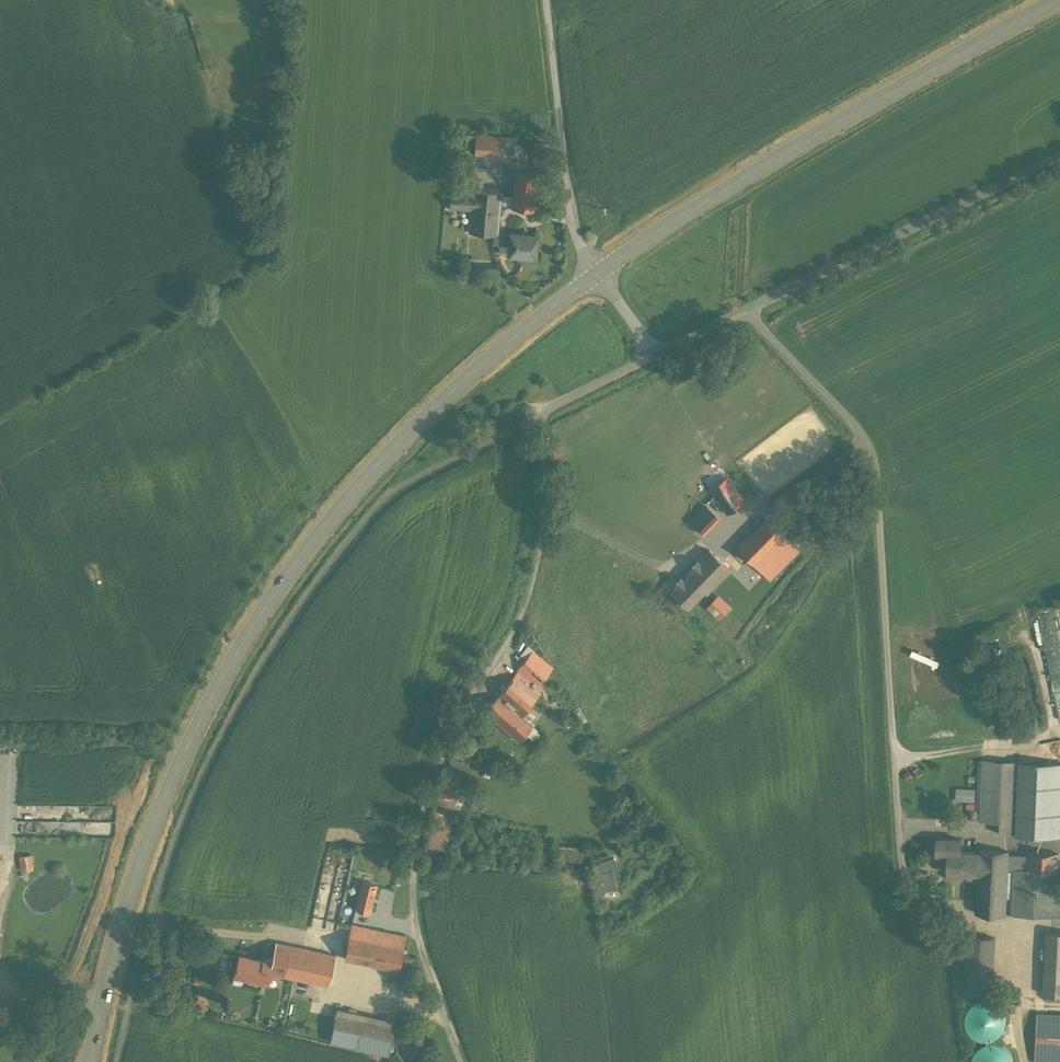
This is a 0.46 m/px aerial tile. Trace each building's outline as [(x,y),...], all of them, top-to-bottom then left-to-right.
[(476,133),(469,132),(468,144),(475,144),(476,133)] [(490,134),(476,133),(475,144),(475,151),(489,152),(489,149),(490,134)] [(504,135),(490,134),(489,149),(502,150),(504,135)] [(516,136),(504,135),(502,150),(502,153),(514,154),(515,142),(516,136)] [(537,174),(515,172),(514,191),(513,206),(512,208),(534,210),(537,174)] [(500,190),(474,188),(473,188),(473,189),(452,187),(450,208),(471,210),(469,231),(469,232),(470,232),(494,234),(498,234),(500,205),(502,190),(500,190)] [(514,191),(502,190),(500,205),(513,206),(514,191)] [(536,235),(521,234),(521,233),(510,232),(510,235),(509,245),(509,254),(536,256),(537,234),(536,234),(536,235)] [(510,235),(498,234),(494,234),(493,244),(509,245),(510,235)] [(734,472),(710,488),(713,493),(727,513),(751,498),(734,472)] [(710,500),(693,519),(710,534),(727,516),(710,500)] [(784,522),(773,511),(766,518),(777,529),(784,522)] [(766,518),(737,548),(769,579),(798,550),(777,529),(766,518)] [(709,549),(687,572),(686,572),(704,590),(706,592),(707,591),(706,591),(728,569),(729,569),(729,568),(709,549),(708,549),(709,549)] [(704,590),(688,575),(672,591),(687,607),(704,590)] [(729,606),(718,595),(712,602),(723,612),(729,606)] [(1059,720),(1059,643),(1058,644),(1057,638),(1045,641),(1059,720)] [(551,666),(534,652),(518,672),(534,687),(551,666)] [(517,672),(485,712),(518,740),(532,724),(521,714),(540,691),(534,687),(518,672),(517,672)] [(1024,761),(983,759),(980,820),(1000,821),(999,833),(1021,834),(1022,819),(1028,820),(1028,810),(1022,810),(1023,784),(1027,784),(1027,770),(1024,770),(1024,761)] [(1024,761),(1024,770),(1027,770),(1027,784),(1023,784),(1022,810),(1028,810),(1028,820),(1022,819),(1021,834),(1059,836),(1059,763),(1024,761)] [(961,839),(938,838),(937,853),(949,854),(948,872),(968,873),(967,879),(977,879),(978,852),(961,851),(961,839)] [(583,849),(559,847),(559,859),(582,860),(583,849)] [(1009,851),(979,850),(977,879),(976,911),(976,912),(1006,914),(1006,912),(1008,869),(1009,854),(1009,851)] [(1029,852),(1029,855),(1009,854),(1008,869),(1014,869),(1012,914),(1059,916),(1059,871),(1058,870),(1058,853),(1029,852)] [(32,855),(21,856),(23,870),(32,868),(31,859),(33,858),(32,855)] [(21,871),(14,866),(10,873),(16,878),(21,871)] [(611,870),(600,873),(603,888),(611,887),(610,882),(614,881),(611,870)] [(375,885),(363,882),(357,908),(369,911),(375,885)] [(405,936),(352,925),(345,958),(395,969),(391,985),(408,988),(415,957),(401,954),(405,936)] [(1047,932),(1044,994),(1059,995),(1059,932),(1047,932)] [(994,937),(968,936),(965,992),(991,993),(994,937)] [(335,955),(278,942),(275,959),(272,973),(328,985),(335,955)] [(264,960),(240,955),(235,975),(263,981),(265,976),(271,977),(272,973),(275,959),(265,957),(264,960)] [(209,1007),(199,997),(193,1003),(203,1013),(209,1007)] [(1001,1036),(998,1000),(962,1004),(965,1039),(1001,1036)] [(395,1021),(338,1008),(331,1041),(388,1053),(395,1021)] [(1038,1017),(1036,1061),(1059,1061),(1059,1018),(1038,1017)] [(428,1046),(427,1040),(423,1035),(418,1031),(412,1030),(406,1032),(401,1035),(397,1041),(396,1047),(398,1053),(401,1058),(406,1061),(411,1061),(414,1061),(419,1061),(424,1057),(427,1052),(428,1046)] [(994,1038),(972,1051),(975,1056),(965,1061),(966,1061),(1008,1061),(994,1038)]
